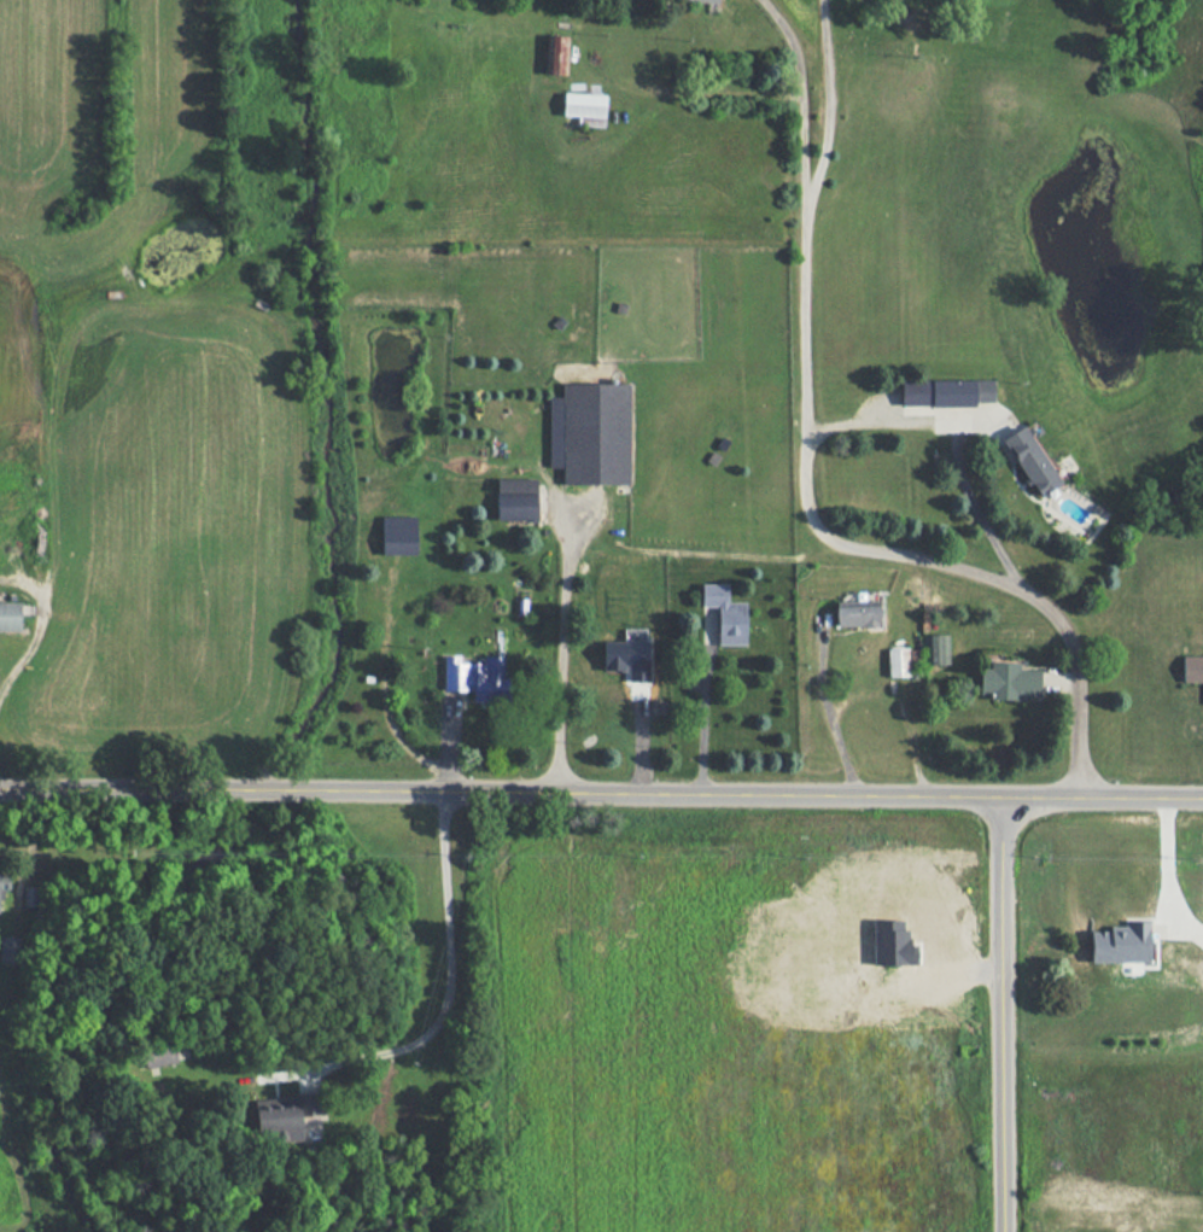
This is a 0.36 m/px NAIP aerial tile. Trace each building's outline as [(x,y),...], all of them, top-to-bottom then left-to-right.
[(568,35),(550,35),(548,73),(567,74),(568,35)] [(578,126),(604,127),(605,94),(563,92),(563,115),(578,116),(578,126)] [(993,379),(901,380),(901,405),(993,404),(993,379)] [(549,467),(563,467),(563,484),(629,484),(630,383),(562,382),(562,397),(549,396),(549,467)] [(1061,482),(1023,425),(1001,439),(1039,497),(1061,482)] [(496,520),(537,520),(537,478),(497,478),(496,520)] [(382,554),(416,554),(416,516),(382,516),(382,554)] [(717,644),(745,645),(746,602),(727,602),(728,584),(701,583),(701,606),(718,607),(717,644)] [(880,626),(880,600),(835,600),(836,627),(880,626)] [(19,631),(19,602),(0,602),(0,631),(19,631)] [(603,641),(604,671),(625,670),(625,682),(651,681),(651,638),(645,639),(645,629),(638,629),(638,640),(603,641)] [(948,634),(929,634),(930,665),(949,664),(948,634)] [(909,647),(888,648),(888,676),(910,675),(909,647)] [(443,691),(473,691),(473,701),(505,701),(505,656),(484,656),(484,662),(459,662),(459,655),(443,655),(443,691)] [(1183,655),(1182,681),(1202,681),(1202,655),(1183,655)] [(990,699),(1040,700),(1041,669),(1019,669),(1019,662),(990,662),(989,668),(980,668),(979,693),(990,693),(990,699)] [(1,912),(0,889),(9,889),(9,872),(0,872),(0,913),(1,912)] [(873,964),(917,965),(917,945),(909,945),(909,930),(903,930),(903,920),(873,919),(873,964)] [(1090,930),(1090,961),(1149,962),(1149,920),(1126,920),(1126,926),(1110,925),(1110,931),(1090,930)] [(0,936),(0,963),(21,963),(21,936),(0,936)] [(146,1068),(177,1061),(174,1043),(142,1049),(146,1068)] [(255,1099),(257,1131),(275,1130),(275,1141),(301,1139),(300,1115),(324,1113),(323,1094),(255,1099)] [(321,1115),(303,1115),(303,1129),(321,1129),(321,1115)]
